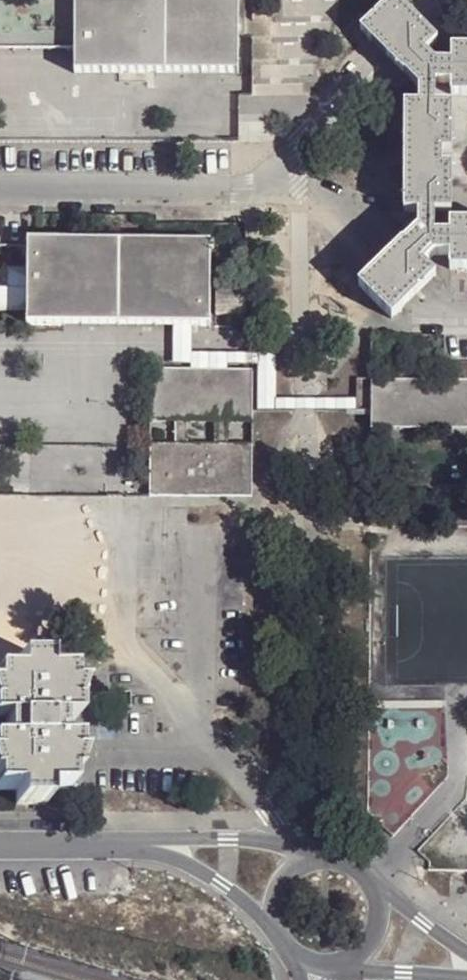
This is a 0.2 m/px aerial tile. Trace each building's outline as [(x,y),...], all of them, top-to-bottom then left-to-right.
[(80,26),(79,51),(79,75),(242,76),(240,0),(80,0),(80,26)] [(438,41),(418,19),(398,0),(392,0),(361,31),(385,57),(419,89),(419,105),(405,105),(405,213),(418,212),(418,228),(383,263),(359,285),(392,319),(416,296),(436,276),(425,264),(433,254),(450,255),(450,270),(466,270),(466,223),(451,223),(451,233),(434,234),(434,214),(451,213),(451,166),(442,166),(441,152),(451,152),(450,104),(434,105),(435,83),(450,84),(450,95),(466,95),(466,48),(452,48),(452,62),(435,61),(426,52),(438,41)] [(79,51),(80,26),(0,26),(0,51),(79,51)] [(210,241),(28,241),(28,268),(28,314),(29,323),(175,323),(193,323),(209,324),(210,316),(210,274),(210,241)] [(10,286),(28,314),(28,268),(10,268),(10,286)] [(210,274),(210,316),(245,316),(245,274),(210,274)] [(0,286),(0,313),(28,314),(10,286),(0,286)] [(175,370),(195,352),(193,323),(175,323),(175,370)] [(278,354),(195,352),(175,370),(246,371),(278,354)] [(278,399),(278,354),(246,371),(247,412),(278,399)] [(222,425),(246,424),(247,412),(246,371),(175,370),(144,371),(144,425),(170,425),(170,446),(144,446),(144,495),(245,495),(245,446),(221,446),(222,425)] [(371,411),(372,379),(360,379),(358,399),(358,410),(371,411)] [(466,428),(466,380),(372,379),(371,411),(372,428),(466,428)] [(278,399),(247,412),(314,411),(358,410),(358,399),(313,399),(278,399)] [(2,720),(2,742),(0,742),(0,789),(17,789),(17,803),(46,804),(46,790),(69,790),(68,775),(73,776),(74,756),(73,742),(59,742),(58,720),(74,720),(73,707),(79,687),(68,687),(68,673),(45,673),(47,658),(32,658),(18,659),(17,673),(0,673),(0,720),(2,720)]
